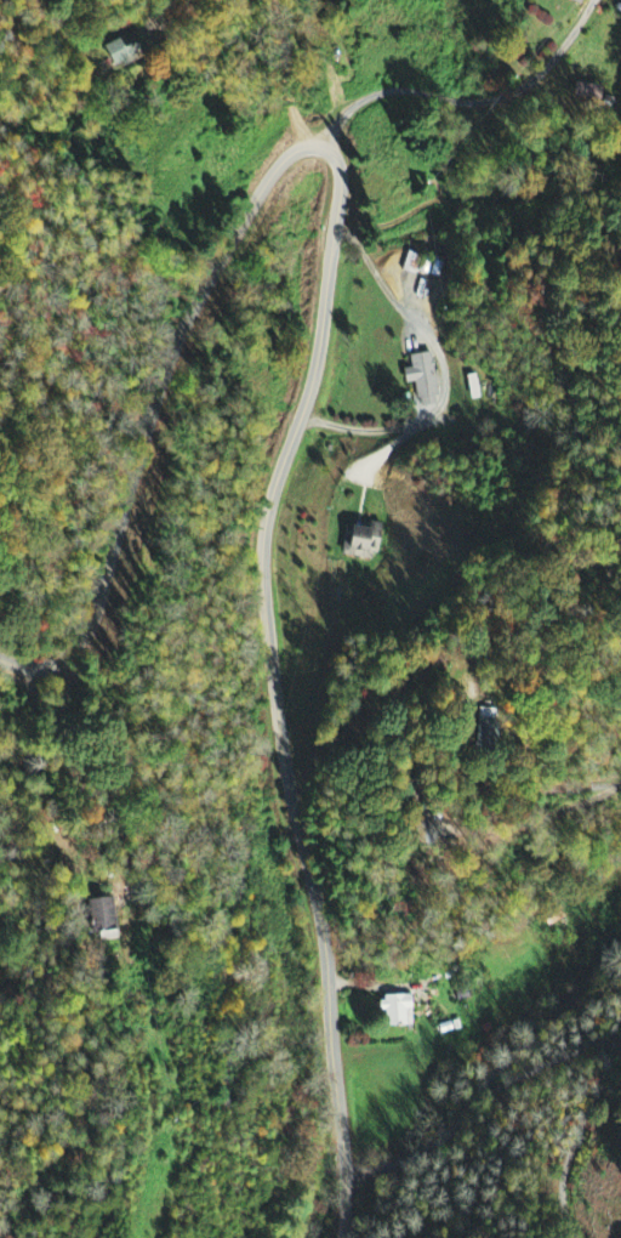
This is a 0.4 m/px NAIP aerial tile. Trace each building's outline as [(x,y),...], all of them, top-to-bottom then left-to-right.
[(101,50),(111,69),(143,52),(133,33),(101,50)] [(440,279),(443,261),(405,254),(402,273),(440,279)] [(407,356),(409,369),(400,370),(402,386),(414,384),(416,408),(438,405),(432,353),(407,356)] [(338,555),(376,562),(382,525),(368,523),(367,530),(342,526),(338,555)] [(88,902),(95,944),(118,940),(110,899),(88,902)] [(409,1027),(408,998),(378,999),(379,1028),(409,1027)]
